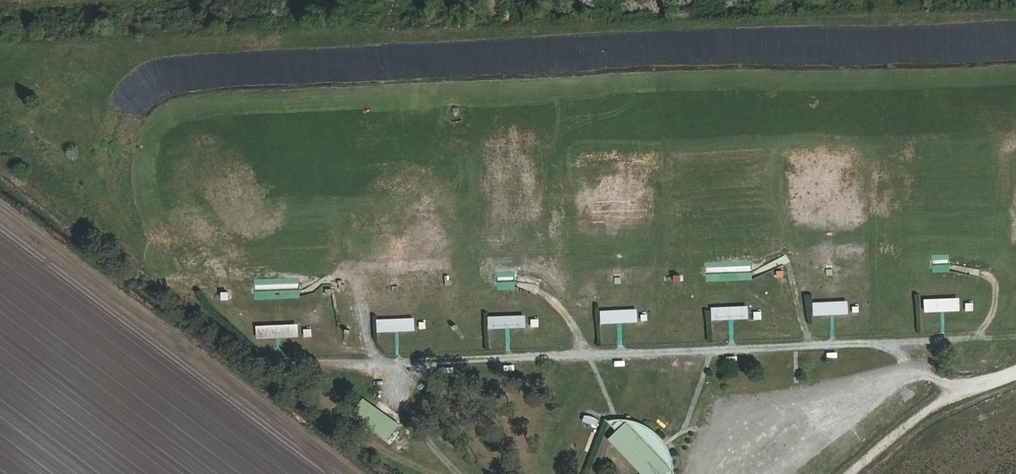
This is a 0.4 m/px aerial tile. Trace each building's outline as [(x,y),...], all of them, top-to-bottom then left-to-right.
[(738,273),(719,273),(719,281),(737,281),(738,273)] [(496,281),(496,290),(515,290),(515,282),(496,281)] [(254,290),(254,299),(299,299),(300,291),(254,290)] [(219,293),(219,301),(227,301),(227,293),(219,293)] [(974,293),(933,295),(934,310),(974,308),(974,293)] [(985,298),(977,298),(976,308),(985,308),(985,298)] [(865,299),(825,300),(825,315),(866,313),(865,299)] [(766,304),(726,304),(726,319),(765,318),(766,304)] [(652,308),(612,308),(612,323),(652,322),(652,308)] [(777,309),(768,308),(768,318),(777,319),(777,309)] [(542,313),(502,314),(502,329),(542,327),(542,313)] [(429,316),(389,317),(389,331),(430,330),(429,316)] [(553,318),(546,317),(545,327),(552,327),(553,318)] [(309,321),(269,323),(270,338),(309,336),(309,321)] [(321,326),(313,326),(312,336),(321,337),(321,326)] [(373,405),(361,423),(386,440),(398,422),(373,405)] [(583,413),(581,420),(596,424),(598,417),(583,413)] [(641,423),(624,439),(658,473),(678,473),(684,468),(641,423)]
